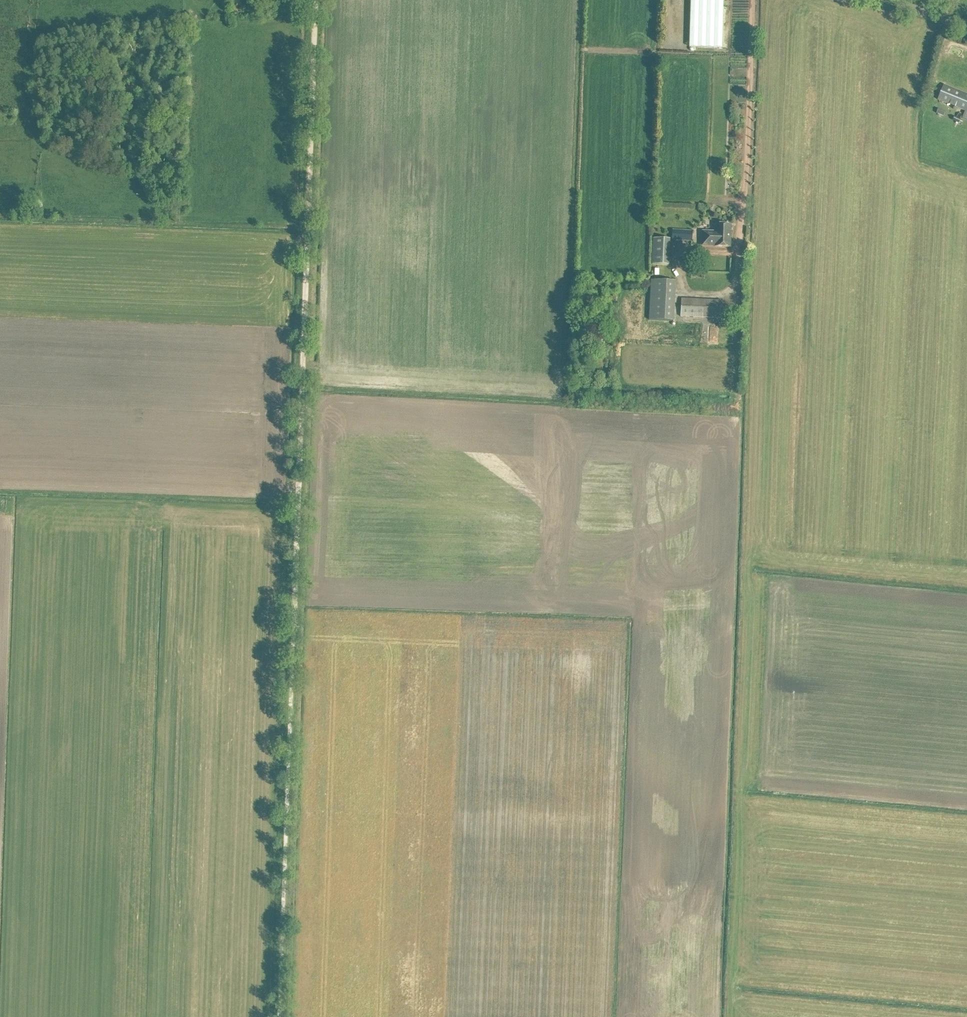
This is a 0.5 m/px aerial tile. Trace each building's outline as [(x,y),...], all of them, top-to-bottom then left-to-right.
[(723,0),(690,0),(689,47),(722,48),(723,0)] [(945,86),(939,99),(966,110),(962,119),(966,121),(966,95),(945,86)] [(731,227),(715,227),(715,234),(703,234),(702,248),(715,248),(715,249),(730,249),(731,227)] [(692,242),(692,231),(671,230),(671,241),(692,242)] [(651,265),(669,266),(670,240),(653,239),(651,265)] [(674,323),(675,283),(651,282),(650,322),(674,323)] [(721,301),(681,299),(680,317),(720,319),(721,301)]
